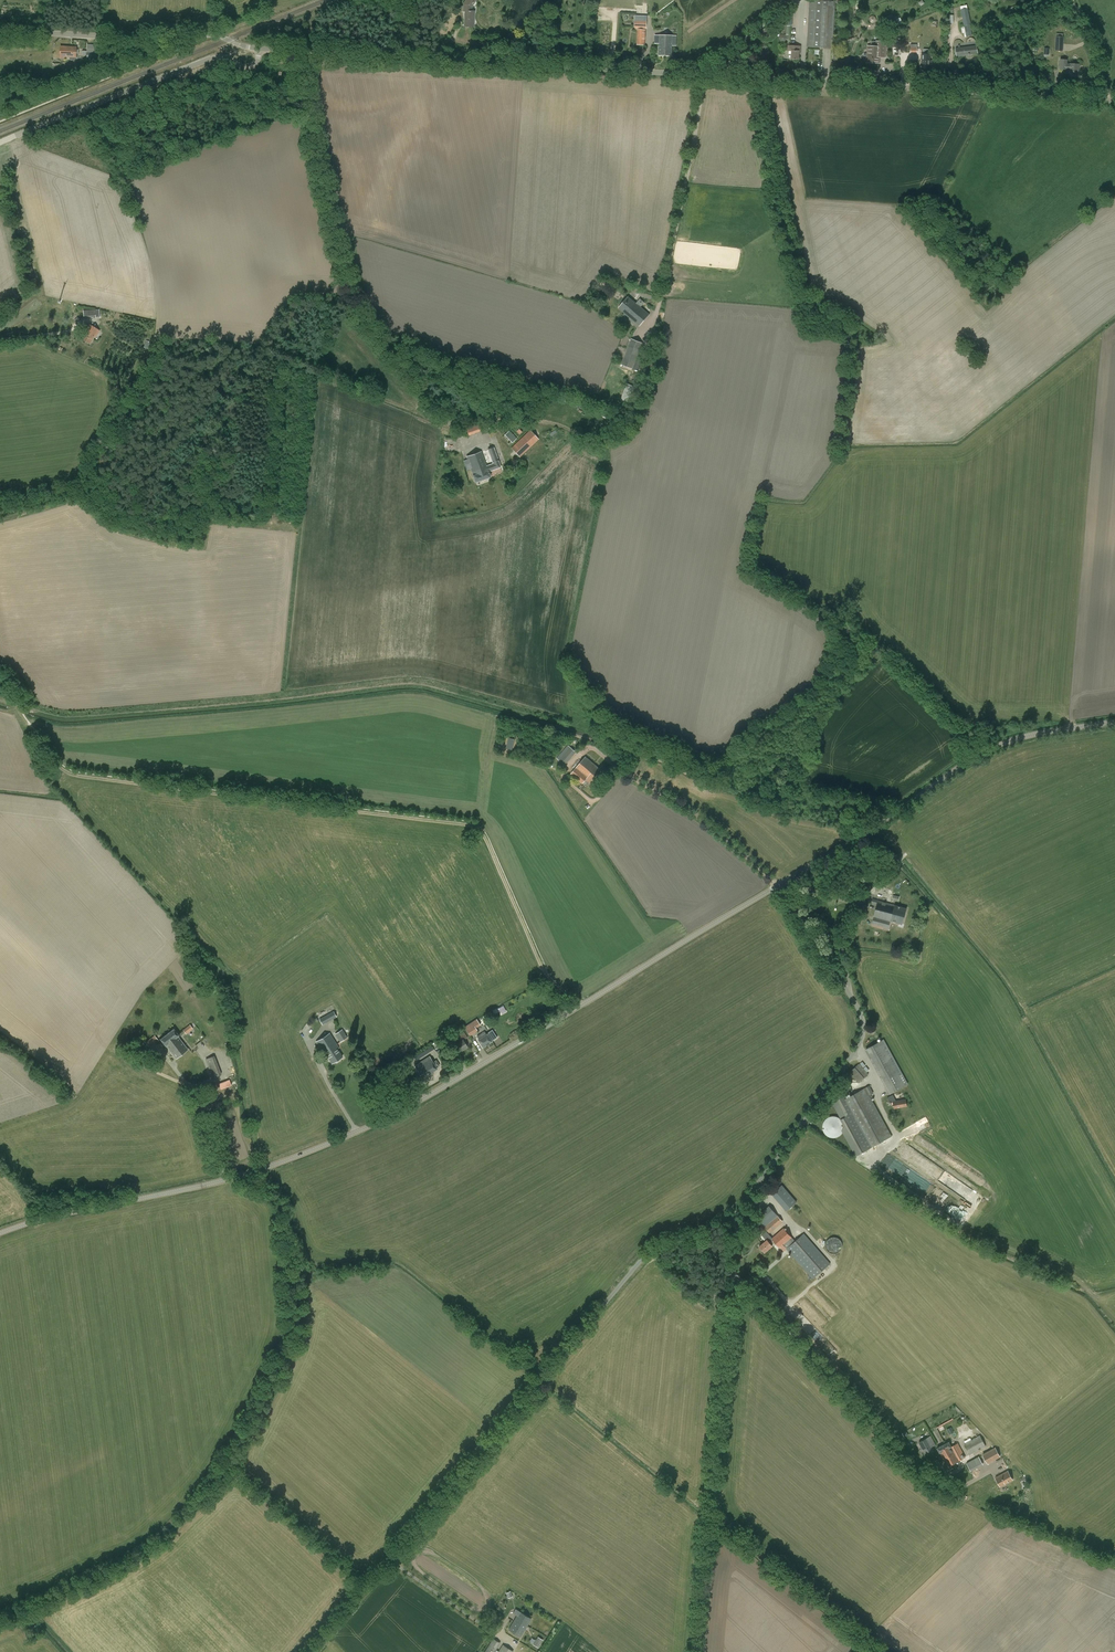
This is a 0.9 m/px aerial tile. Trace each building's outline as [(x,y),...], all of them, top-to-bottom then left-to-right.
[(473,27),(474,12),(472,11),(472,7),(476,0),(466,0),(464,4),(463,11),(465,11),(464,26),(473,27)] [(835,2),(810,0),(807,47),(832,48),(835,2)] [(967,5),(960,6),(961,10),(963,20),(966,37),(972,36),(970,25),(971,25),(968,8),(967,8),(967,5)] [(792,26),(793,13),(786,12),(785,25),(792,26)] [(887,29),(895,26),(891,15),(882,19),(887,29)] [(647,29),(647,20),(635,19),(635,28),(647,29)] [(672,56),(673,36),(660,36),(660,35),(655,35),(654,44),(659,44),(659,56),(672,56)] [(1063,52),(1064,37),(1056,36),(1055,51),(1063,52)] [(875,41),(872,41),(871,42),(871,44),(869,46),(868,46),(867,63),(879,63),(879,57),(886,58),(887,41),(876,41),(875,41)] [(87,44),(87,52),(96,53),(97,45),(87,44)] [(956,56),(977,53),(976,46),(960,48),(960,45),(958,45),(958,48),(956,48),(956,56)] [(71,57),(71,47),(60,46),(59,58),(65,58),(65,57),(70,57),(71,57)] [(799,60),(799,46),(788,46),(788,51),(792,51),(791,59),(799,60)] [(70,57),(70,59),(71,60),(74,60),(76,59),(76,58),(76,53),(78,54),(79,49),(76,49),(77,48),(71,47),(71,57),(70,57)] [(931,65),(931,60),(929,60),(930,54),(922,54),(922,70),(929,70),(930,65),(931,65)] [(1078,77),(1079,64),(1067,64),(1067,60),(1060,59),(1060,69),(1067,70),(1067,69),(1070,70),(1069,76),(1078,77)] [(35,278),(32,266),(26,268),(29,280),(35,278)] [(639,326),(649,314),(641,307),(645,302),(640,298),(636,303),(628,296),(618,308),(639,326)] [(95,337),(99,331),(89,324),(85,330),(86,331),(82,339),(90,343),(94,337),(95,337)] [(638,371),(643,358),(638,356),(643,343),(631,338),(621,365),(638,371)] [(469,436),(491,427),(488,419),(465,427),(469,436)] [(512,443),(517,439),(509,430),(505,435),(512,443)] [(520,457),(538,440),(529,431),(511,448),(520,457)] [(488,471),(500,467),(493,447),(488,449),(492,463),(486,466),(481,452),(466,457),(473,475),(475,482),(490,477),(488,471)] [(512,750),(515,739),(508,737),(505,748),(512,750)] [(575,751),(570,747),(559,761),(564,765),(575,751)] [(593,785),(603,772),(585,757),(571,774),(582,783),(586,779),(593,785)] [(907,908),(878,900),(872,899),(871,904),(877,905),(872,923),(884,927),(886,919),(902,924),(907,908)] [(501,1013),(507,1011),(504,1005),(498,1007),(501,1013)] [(332,1018),(336,1016),(334,1012),(330,1014),(330,1013),(320,1019),(323,1025),(333,1019),(332,1018)] [(481,1025),(477,1019),(464,1027),(470,1036),(478,1031),(476,1028),(481,1025)] [(183,1028),(186,1034),(194,1029),(191,1024),(183,1028)] [(176,1059),(188,1049),(178,1036),(179,1035),(174,1029),(161,1039),(166,1046),(166,1045),(176,1059)] [(340,1042),(347,1037),(342,1029),(335,1034),(340,1042)] [(477,1036),(479,1039),(478,1040),(483,1048),(492,1041),(491,1040),(492,1040),(493,1040),(497,1037),(492,1030),(488,1032),(489,1034),(488,1035),(487,1034),(486,1034),(484,1032),(477,1036)] [(463,1040),(468,1038),(464,1032),(457,1036),(460,1041),(455,1045),(459,1052),(467,1047),(463,1040)] [(332,1063),(342,1057),(337,1048),(339,1047),(330,1033),(316,1042),(325,1056),(327,1055),(332,1063)] [(145,1040),(148,1045),(158,1040),(156,1035),(145,1040)] [(886,1044),(884,1039),(866,1049),(869,1054),(886,1044)] [(417,1060),(434,1049),(432,1046),(415,1057),(417,1060)] [(214,1056),(206,1059),(209,1065),(217,1062),(214,1056)] [(422,1078),(437,1068),(436,1068),(440,1065),(436,1060),(433,1062),(429,1056),(414,1066),(422,1078)] [(859,1083),(869,1074),(859,1063),(849,1072),(859,1083)] [(216,1084),(219,1090),(232,1085),(230,1079),(216,1084)] [(869,1085),(866,1087),(847,1098),(844,1093),(832,1100),(861,1153),(892,1136),(870,1095),(873,1093),(869,1085)] [(906,1099),(896,1101),(893,1094),(887,1098),(889,1101),(892,1100),(893,1101),(894,1108),(907,1106),(906,1099)] [(923,1124),(925,1128),(931,1126),(927,1117),(918,1120),(919,1125),(923,1124)] [(844,1132),(844,1130),(844,1128),(843,1126),(842,1124),(841,1122),(839,1121),(837,1120),(835,1120),(832,1119),(831,1120),(829,1120),(827,1121),(825,1123),(824,1125),(823,1126),(823,1129),(822,1130),(823,1133),(823,1134),(824,1136),(826,1138),(828,1139),(830,1140),(832,1141),(833,1141),(836,1140),(838,1140),(840,1139),(841,1137),(842,1136),(843,1134),(844,1132)] [(786,1211),(797,1201),(782,1184),(772,1194),(786,1211)] [(931,1190),(937,1194),(936,1195),(939,1197),(943,1191),(935,1185),(931,1190)] [(770,1233),(783,1221),(770,1205),(756,1217),(770,1233)] [(772,1237),(775,1241),(774,1242),(783,1252),(787,1249),(813,1279),(831,1263),(805,1233),(795,1241),(784,1227),(772,1237)] [(762,1235),(766,1240),(759,1246),(765,1252),(772,1245),(772,1244),(774,1242),(775,1241),(772,1237),(766,1231),(762,1235)] [(843,1248),(843,1246),(843,1245),(843,1243),(842,1242),(840,1240),(839,1239),(838,1238),(836,1238),(834,1237),(831,1238),(829,1239),(828,1240),(827,1242),(826,1243),(826,1245),(826,1247),(826,1249),(826,1250),(827,1252),(828,1253),(830,1254),(831,1255),(833,1255),(835,1255),(838,1254),(840,1253),(841,1252),(842,1251),(843,1250),(843,1248)] [(931,1446),(935,1444),(930,1435),(919,1442),(925,1452),(932,1449),(931,1446)] [(970,1454),(986,1446),(980,1435),(964,1443),(970,1454)] [(959,1460),(965,1457),(957,1443),(951,1446),(949,1441),(945,1443),(947,1446),(948,1448),(945,1450),(946,1452),(949,1456),(955,1453),(959,1460)] [(948,1467),(959,1460),(955,1453),(949,1456),(946,1452),(945,1450),(948,1448),(947,1446),(945,1443),(937,1447),(940,1453),(940,1452),(948,1467)] [(982,1455),(988,1465),(1001,1458),(995,1448),(982,1455)] [(970,1469),(983,1463),(979,1456),(967,1462),(970,1469)] [(996,1478),(1000,1486),(1012,1480),(1008,1471),(996,1478)] [(520,1637),(531,1619),(520,1612),(509,1630),(520,1637)] [(543,1640),(538,1637),(533,1645),(538,1648),(543,1640)] [(500,1643),(493,1638),(484,1651),(495,1651),(500,1643)]
